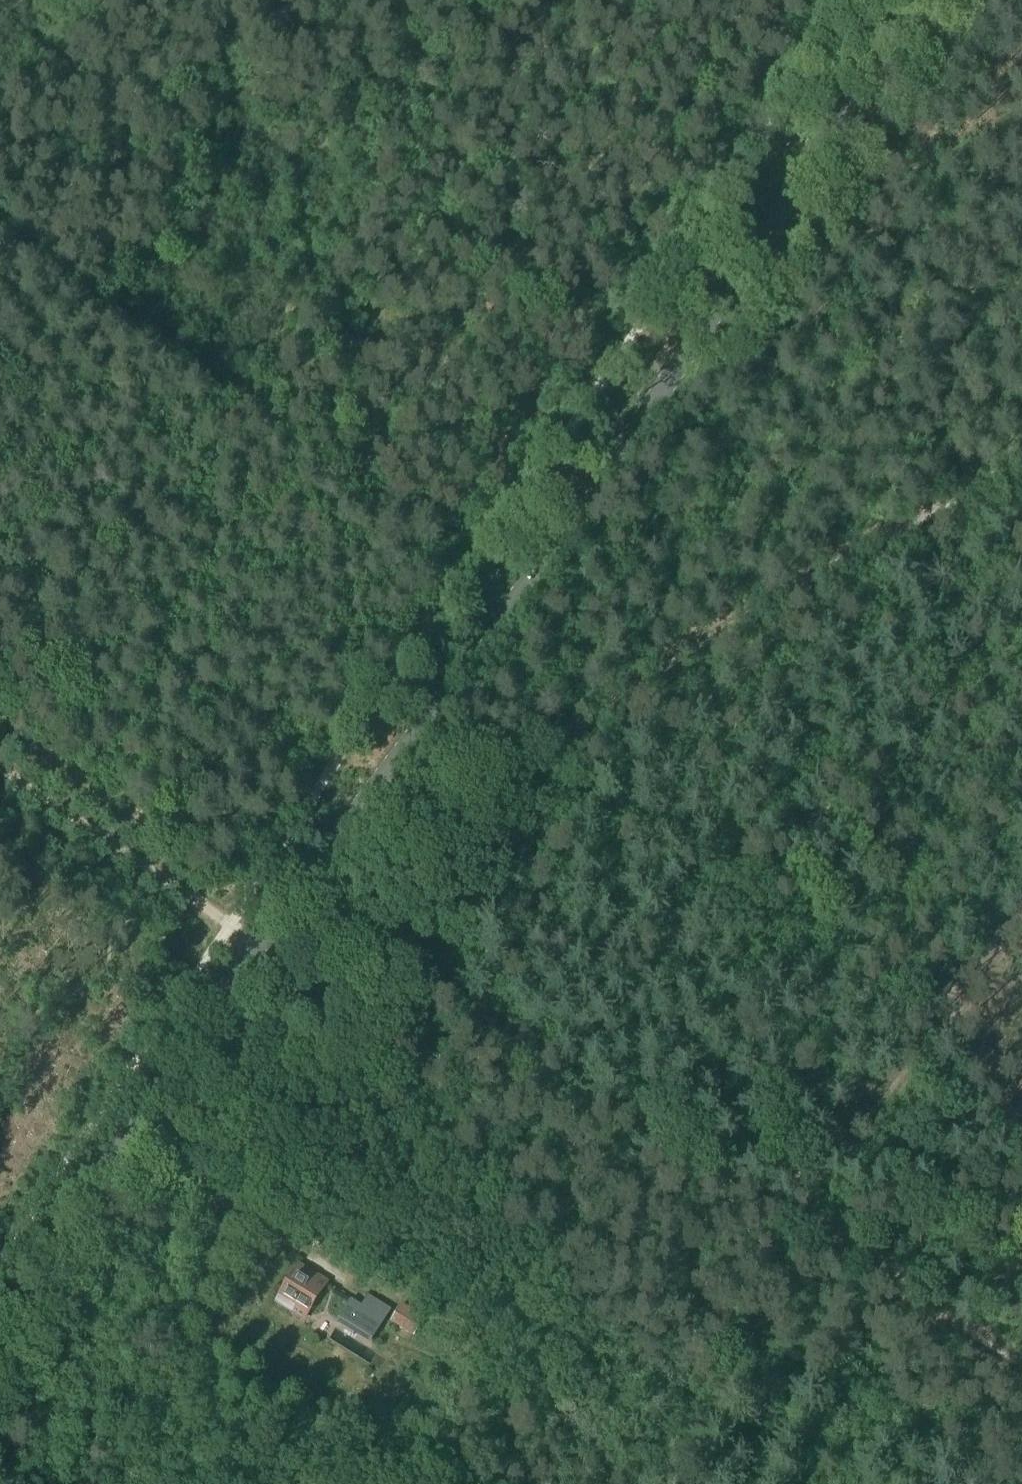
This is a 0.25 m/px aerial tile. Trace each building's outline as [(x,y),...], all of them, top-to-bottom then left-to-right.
[(276,1301),(275,1303),(290,1312),(295,1304),(308,1311),(319,1291),(320,1290),(325,1281),(311,1274),(302,1268),(297,1265),(276,1301)] [(400,1305),(391,1321),(414,1334),(423,1319),(400,1305)]
